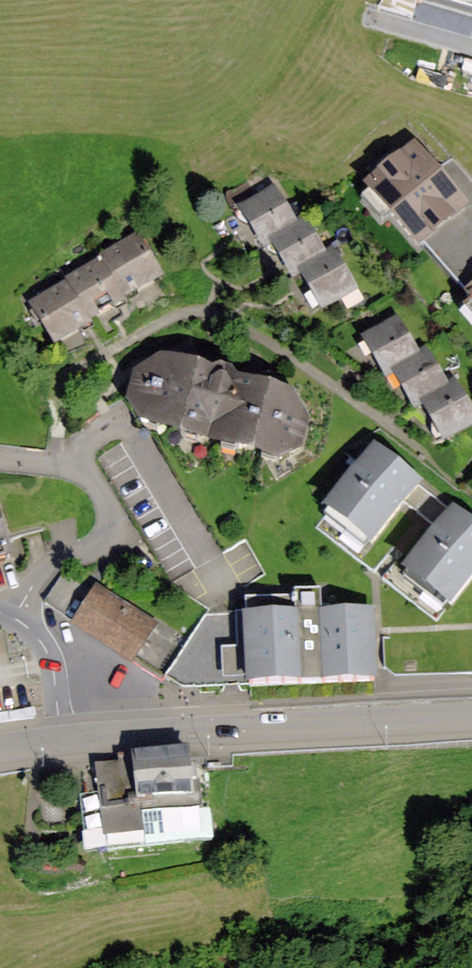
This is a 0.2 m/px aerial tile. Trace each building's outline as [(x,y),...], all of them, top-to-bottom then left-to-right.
[(415,143),(363,188),(419,252),(471,207),(415,143)] [(294,223),(273,188),(237,209),(258,244),(267,239),(294,223)] [(305,217),(294,223),(267,239),(288,276),(296,271),(325,253),(305,217)] [(100,257),(100,258),(125,300),(163,278),(138,235),(100,257)] [(333,248),(325,253),(296,271),(321,311),(358,289),(333,248)] [(63,281),(64,283),(89,325),(127,302),(125,300),(100,258),(63,281)] [(64,283),(28,305),(55,349),(91,327),(89,325),(64,283)] [(463,296),(471,307),(471,288),(463,296)] [(396,318),(361,339),(384,377),(390,373),(419,355),(396,318)] [(426,351),(419,355),(390,373),(412,409),(419,404),(448,386),(426,351)] [(161,360),(133,374),(126,405),(137,427),(278,463),(303,449),(309,420),(294,393),(237,378),(233,369),(221,366),(212,372),(161,360)] [(448,386),(419,404),(443,444),(471,426),(471,409),(456,382),(448,386)] [(423,484),(375,446),(323,511),(371,549),(406,505),(420,487),(423,484)] [(420,487),(406,505),(438,528),(452,510),(420,487)] [(17,553),(0,500),(0,559),(17,553)] [(455,506),(452,510),(438,528),(402,572),(452,611),(471,586),(471,519),(455,506)] [(159,621),(100,586),(77,627),(136,661),(159,621)] [(177,651),(180,693),(379,680),(375,616),(328,619),(326,592),(298,594),(300,613),(196,620),(198,650),(177,651)] [(198,753),(102,763),(108,821),(205,810),(198,753)]
